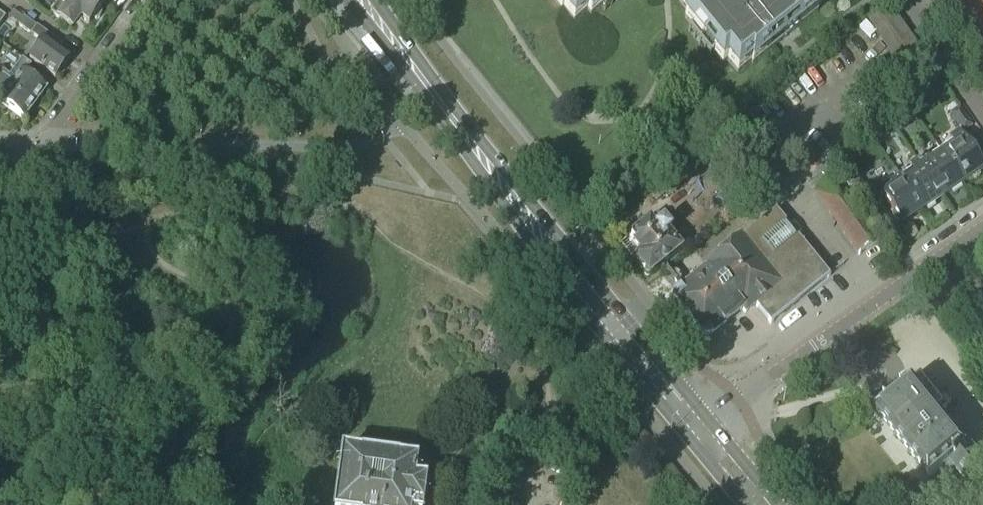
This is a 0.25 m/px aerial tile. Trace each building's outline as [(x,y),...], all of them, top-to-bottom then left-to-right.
[(67,27),(69,28),(70,28),(71,28),(73,27),(74,26),(75,24),(75,23),(75,21),(74,19),(76,16),(89,26),(93,20),(96,20),(99,19),(101,17),(102,14),(101,10),(105,5),(98,0),(54,0),(53,1),(58,5),(51,15),(67,27)] [(561,8),(563,7),(574,20),(587,10),(591,14),(608,0),(554,0),(561,8)] [(727,60),(738,73),(751,62),(753,64),(818,12),(816,10),(828,0),(680,0),(679,1),(689,14),(685,17),(694,29),(699,25),(708,36),(703,41),(704,42),(709,38),(718,49),(713,52),(722,64),(727,60)] [(961,5),(953,10),(982,55),(982,0),(957,0),(961,5)] [(888,7),(868,20),(916,90),(937,76),(888,7)] [(55,79),(60,73),(71,58),(53,44),(56,40),(38,27),(24,17),(19,25),(33,35),(43,43),(29,60),(55,79)] [(24,121),(47,90),(25,75),(31,66),(22,60),(9,76),(3,71),(0,75),(0,103),(24,121)] [(963,133),(971,127),(959,109),(950,115),(963,133)] [(890,120),(899,133),(905,130),(896,116),(890,120)] [(891,139),(899,133),(890,120),(882,125),(891,139)] [(940,151),(962,185),(982,171),(958,136),(949,141),(951,144),(940,151)] [(942,198),(962,185),(940,151),(927,160),(925,158),(918,163),(942,198)] [(923,212),(942,198),(918,163),(910,169),(911,171),(900,179),(923,212)] [(872,199),(851,167),(839,175),(849,189),(850,188),(862,206),(872,199)] [(900,179),(896,174),(876,188),(893,213),(893,217),(896,222),(899,222),(902,226),(923,212),(900,179)] [(858,256),(879,241),(835,178),(813,193),(858,256)] [(770,325),(829,277),(776,211),(707,267),(708,268),(674,295),(674,300),(685,314),(686,318),(688,321),(693,323),(704,337),(708,338),(724,325),(742,311),(745,315),(755,306),(770,325)] [(660,226),(656,220),(648,225),(628,240),(641,256),(635,261),(637,264),(637,267),(639,270),(643,271),(644,273),(643,275),(645,277),(648,277),(680,252),(667,235),(669,234),(661,225),(660,226)] [(914,459),(930,478),(943,468),(948,475),(956,469),(968,485),(982,474),(982,460),(967,441),(963,444),(940,415),(948,409),(922,376),(877,412),(893,431),(914,459)] [(427,474),(416,473),(417,464),(342,454),(335,504),(423,504),(427,474)]
